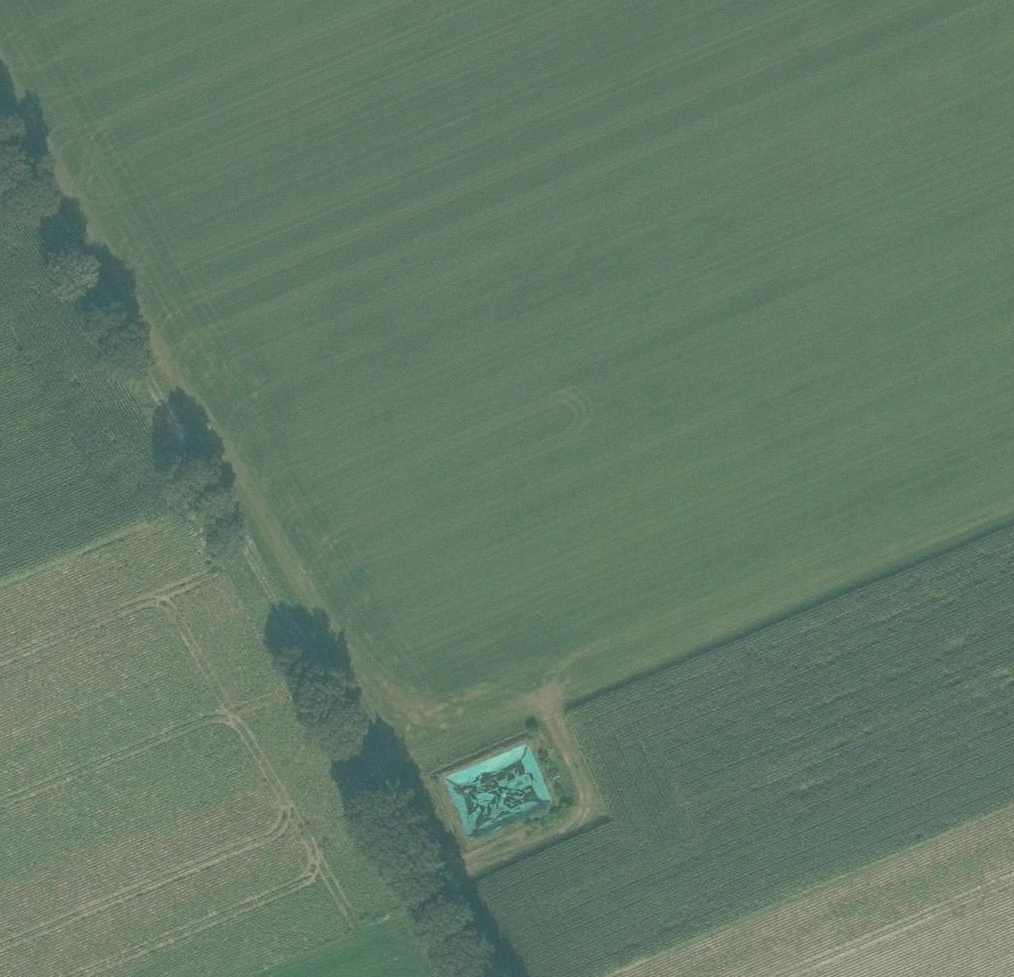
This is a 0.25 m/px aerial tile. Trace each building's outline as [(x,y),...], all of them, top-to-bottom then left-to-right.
[(527,742),(444,773),(465,829),(543,800),(536,782),(533,783),(528,770),(536,766),(527,742)]
